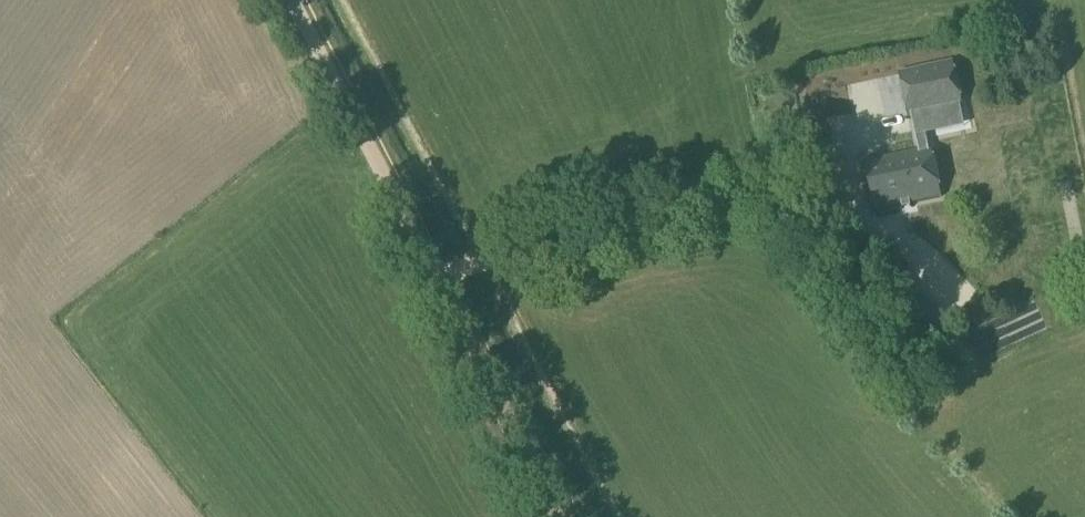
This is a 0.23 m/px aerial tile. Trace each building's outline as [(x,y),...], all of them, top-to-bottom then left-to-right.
[(970,55),(957,56),(962,94),(975,92),(970,55)] [(885,61),(868,65),(873,90),(890,87),(885,61)] [(909,119),(962,107),(952,63),(899,74),(909,119)] [(823,97),(871,86),(866,66),(818,77),(823,97)] [(874,212),(942,198),(930,148),(864,163),(874,212)] [(992,202),(998,217),(1011,212),(1005,196),(992,202)] [(897,305),(914,288),(903,277),(886,293),(897,305)] [(908,317),(919,328),(938,310),(927,299),(908,317)]
